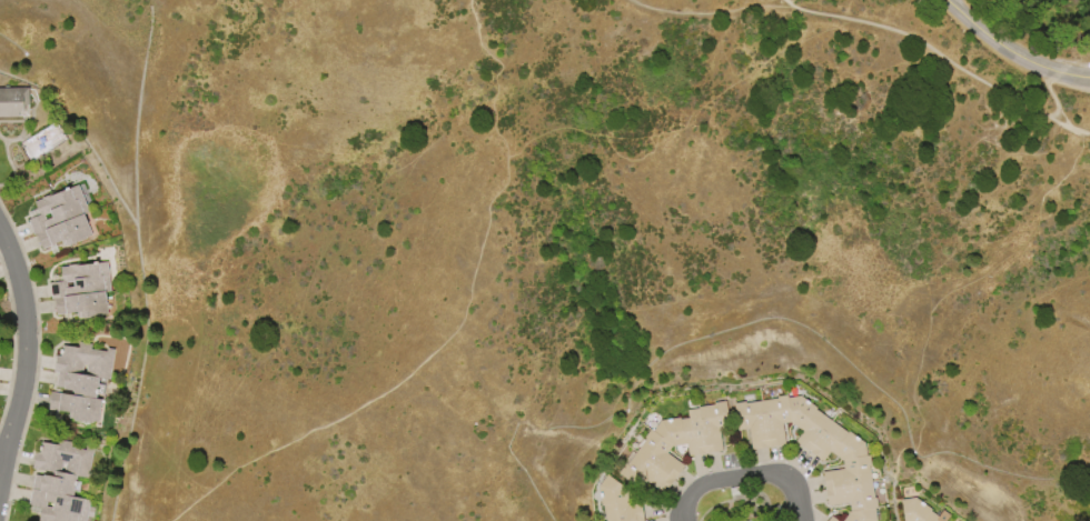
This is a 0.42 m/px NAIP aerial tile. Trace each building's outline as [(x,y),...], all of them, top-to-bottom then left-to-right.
[(29,117),(0,117),(0,89),(28,88),(29,117)] [(77,186),(89,212),(83,216),(92,237),(69,247),(68,244),(66,246),(63,240),(42,250),(36,234),(33,236),(28,221),(39,216),(33,203),(41,199),(41,198),(52,193),(53,196),(77,186)] [(106,263),(110,292),(105,293),(108,314),(102,315),(102,317),(95,318),(95,317),(90,317),(90,319),(82,319),(82,318),(79,319),(79,313),(56,315),(53,300),(51,300),(49,283),(61,282),(60,269),(68,268),(68,265),(78,264),(78,267),(92,264),(92,262),(97,262),(98,263),(106,263)] [(61,345),(78,348),(78,342),(91,344),(90,350),(106,352),(106,349),(113,350),(109,380),(98,378),(97,389),(98,390),(97,395),(96,395),(96,399),(101,400),(97,422),(92,422),(92,423),(85,422),(85,420),(70,418),(71,413),(48,410),(50,392),(72,395),(72,391),(56,388),(58,373),(52,372),(56,357),(59,357),(60,354),(59,354),(60,350),(61,350),(61,345)] [(874,509),(876,520),(843,520),(848,514),(846,512),(850,512),(849,503),(826,505),(823,472),(843,470),(842,461),(839,461),(839,459),(830,452),(823,462),(794,442),(802,432),(789,423),(782,424),(785,445),(751,451),(747,430),(737,431),(733,404),(745,402),(745,404),(776,399),(776,397),(786,395),(787,398),(800,395),(816,409),(815,410),(848,434),(849,432),(864,443),(866,455),(869,455),(871,465),(869,467),(873,498),(875,498),(878,508),(874,509)] [(663,494),(645,482),(640,490),(617,473),(624,464),(622,463),(631,451),(634,453),(645,439),(643,438),(651,428),(648,427),(648,423),(650,422),(652,421),(657,424),(660,421),(678,418),(680,420),(698,417),(697,408),(713,405),(713,403),(725,401),(729,430),(720,431),(722,452),(687,457),(686,445),(675,447),(675,448),(673,448),(672,447),(666,453),(684,465),(663,494)] [(90,501),(86,520),(38,520),(39,514),(30,512),(31,505),(29,505),(32,489),(39,490),(41,477),(42,478),(42,475),(52,478),(53,473),(32,469),(34,453),(39,453),(39,451),(38,451),(39,447),(40,447),(41,442),(57,445),(58,441),(71,443),(70,448),(85,450),(85,447),(93,449),(88,478),(77,477),(72,498),(90,501)] [(640,501),(643,520),(605,520),(603,505),(601,507),(598,487),(606,475),(628,491),(627,494),(630,503),(640,501)] [(950,515),(946,520),(903,520),(900,501),(915,498),(921,502),(922,500),(926,504),(925,505),(932,511),(935,505),(950,515)]
